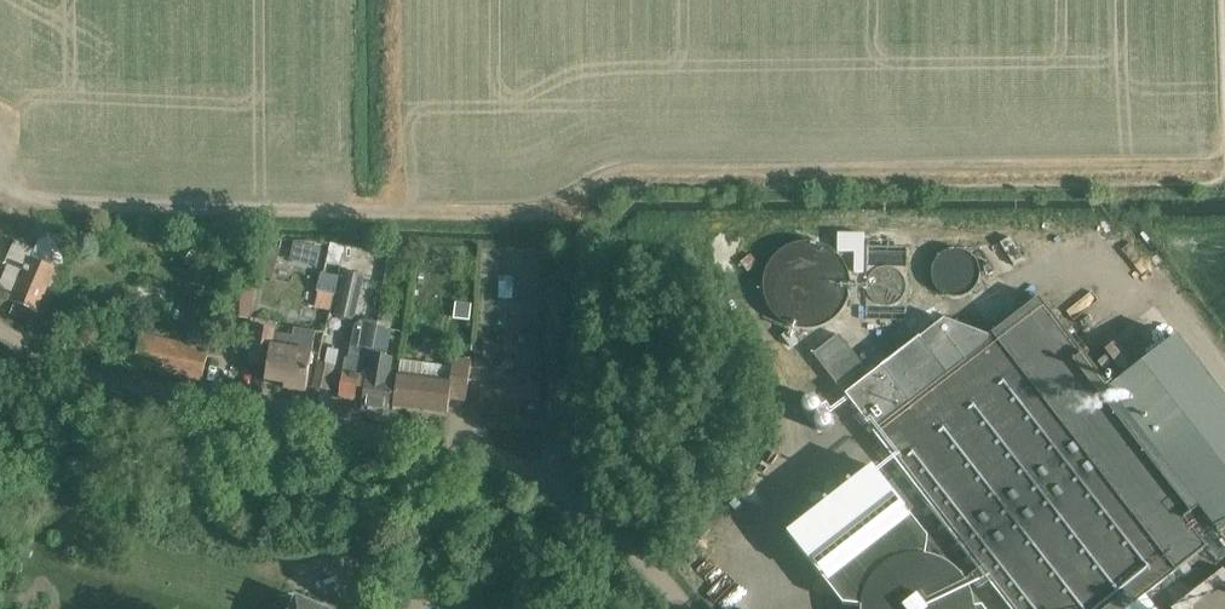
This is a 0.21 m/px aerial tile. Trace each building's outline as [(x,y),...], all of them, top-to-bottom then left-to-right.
[(15,303),(10,314),(32,324),(56,269),(52,267),(55,262),(50,235),(43,235),(32,259),(34,259),(24,282),(20,280),(11,301),(15,303)] [(908,288),(908,280),(910,245),(886,243),(886,237),(869,236),(867,279),(867,286),(865,316),(882,317),(882,323),(898,324),(898,317),(906,318),(908,288)] [(780,255),(778,256),(777,258),(776,259),(775,261),(774,263),(773,264),(772,266),(771,268),(770,270),(770,272),(769,274),(769,276),(769,278),(768,280),(768,282),(768,284),(768,286),(769,288),(769,290),(769,292),(770,294),(770,295),(771,297),(772,299),(773,301),(773,303),(774,304),(776,306),(777,308),(778,309),(779,311),(781,312),(782,314),(784,315),(785,316),(787,317),(789,318),(790,319),(792,320),(794,321),(796,321),(798,322),(800,323),(802,323),(804,323),(806,323),(808,324),(810,324),(812,324),(814,323),(816,323),(818,323),(819,322),(821,322),(823,321),(825,320),(827,319),(829,318),(830,318),(832,316),(834,315),(835,314),(837,313),(838,311),(840,310),(841,308),(842,307),(843,305),(844,303),(845,302),(846,300),(847,298),(848,296),(849,295),(849,293),(850,291),(850,289),(850,287),(851,285),(851,283),(851,281),(851,279),(850,277),(850,275),(850,273),(849,271),(849,269),(848,267),(847,265),(846,264),(845,262),(844,260),(843,258),(842,257),(841,255),(840,254),(838,252),(837,251),(835,250),(834,249),(832,247),(830,246),(829,245),(827,245),(825,244),(823,243),(821,243),(819,242),(817,242),(815,241),(813,241),(811,241),(809,241),(807,241),(805,241),(803,241),(801,242),(800,242),(798,243),(796,244),(794,244),(792,245),(790,246),(789,247),(787,248),(785,249),(784,251),(782,252),(781,253),(780,255)] [(15,242),(3,263),(8,265),(0,285),(0,288),(12,293),(21,271),(24,272),(33,250),(15,242)] [(280,250),(267,247),(260,275),(273,278),(280,250)] [(938,257),(937,259),(936,260),(935,261),(935,262),(934,264),(934,265),(933,266),(933,268),(933,269),(933,271),(933,272),(933,273),(933,275),(933,276),(933,278),(934,279),(934,280),(935,282),(936,283),(936,284),(937,285),(938,286),(939,287),(940,288),(941,289),(943,290),(944,291),(945,291),(947,292),(948,292),(949,293),(951,293),(952,293),(954,293),(955,293),(956,293),(958,293),(959,293),(961,292),(962,292),(963,291),(965,291),(966,290),(967,289),(968,288),(969,287),(970,286),(971,285),(972,284),(973,283),(974,282),(974,280),(975,279),(975,278),(976,276),(976,275),(977,273),(977,272),(977,271),(977,269),(977,268),(977,266),(977,265),(976,263),(976,262),(975,261),(975,259),(974,258),(973,257),(972,256),(972,255),(971,254),(969,253),(968,252),(967,251),(966,250),(965,250),(963,249),(962,249),(960,248),(959,248),(958,248),(956,248),(955,248),(953,248),(952,248),(950,248),(949,249),(948,249),(946,250),(945,250),(944,251),(943,252),(942,253),(941,254),(940,255),(939,256),(938,257)] [(750,254),(740,263),(748,273),(758,264),(750,254)] [(394,296),(398,271),(387,270),(384,294),(394,296)] [(321,272),(317,290),(335,295),(339,277),(321,272)] [(335,316),(354,321),(365,277),(345,272),(335,316)] [(844,392),(1010,608),(1159,608),(1146,593),(1204,547),(1209,543),(1207,540),(1190,517),(1191,516),(1194,513),(1206,505),(1215,516),(1224,528),(1224,527),(1224,400),(1214,385),(1177,338),(1170,343),(1135,370),(1129,374),(1110,389),(1088,361),(1065,331),(1041,301),(996,337),(946,315),(918,337),(917,335),(844,392)] [(454,315),(469,317),(471,303),(456,302),(454,315)] [(377,328),(378,323),(363,321),(354,329),(348,360),(347,359),(345,374),(344,374),(340,397),(363,401),(377,328)] [(275,330),(256,327),(249,364),(268,367),(266,377),(269,382),(286,385),(288,391),(306,394),(316,332),(294,329),(293,337),(274,334),(275,330)] [(389,381),(391,368),(384,367),(387,353),(386,353),(391,330),(377,328),(363,401),(362,407),(388,411),(393,381),(389,381)] [(836,381),(859,363),(835,332),(812,350),(836,381)] [(141,337),(134,366),(202,381),(209,352),(141,337)] [(491,369),(492,344),(477,343),(476,368),(491,369)] [(482,419),(541,417),(540,386),(539,344),(518,344),(518,376),(529,375),(530,386),(481,388),(482,419)] [(329,348),(326,362),(336,364),(339,350),(329,348)] [(402,361),(396,406),(449,413),(451,398),(466,400),(467,391),(471,360),(454,358),(453,368),(450,387),(434,385),(422,383),(425,364),(402,361)] [(330,391),(335,367),(318,363),(312,388),(330,391)] [(804,400),(803,403),(803,406),(805,409),(807,411),(809,412),(813,413),(816,412),(818,410),(820,408),(821,405),(821,402),(820,399),(818,397),(816,396),(813,395),(810,395),(808,396),(805,398),(804,400)] [(816,417),(815,420),(816,423),(817,426),(819,428),(821,429),(824,429),(827,429),(829,428),(831,426),(833,423),(833,420),(833,417),(831,415),(829,413),(826,412),(823,412),(820,413),(817,415),(816,417)] [(928,556),(929,539),(928,537),(927,536),(895,495),(873,467),(839,494),(787,533),(843,605),(846,605),(855,606),(861,607),(861,608),(984,608),(983,607),(975,608),(975,606),(974,603),(974,600),(973,597),(972,594),(969,587),(965,580),(960,574),(954,568),(948,564),(944,561),(940,560),(936,558),(932,557),(928,556)] [(22,548),(19,556),(29,559),(31,552),(22,548)] [(293,608),(321,608),(297,599),(293,608)]
